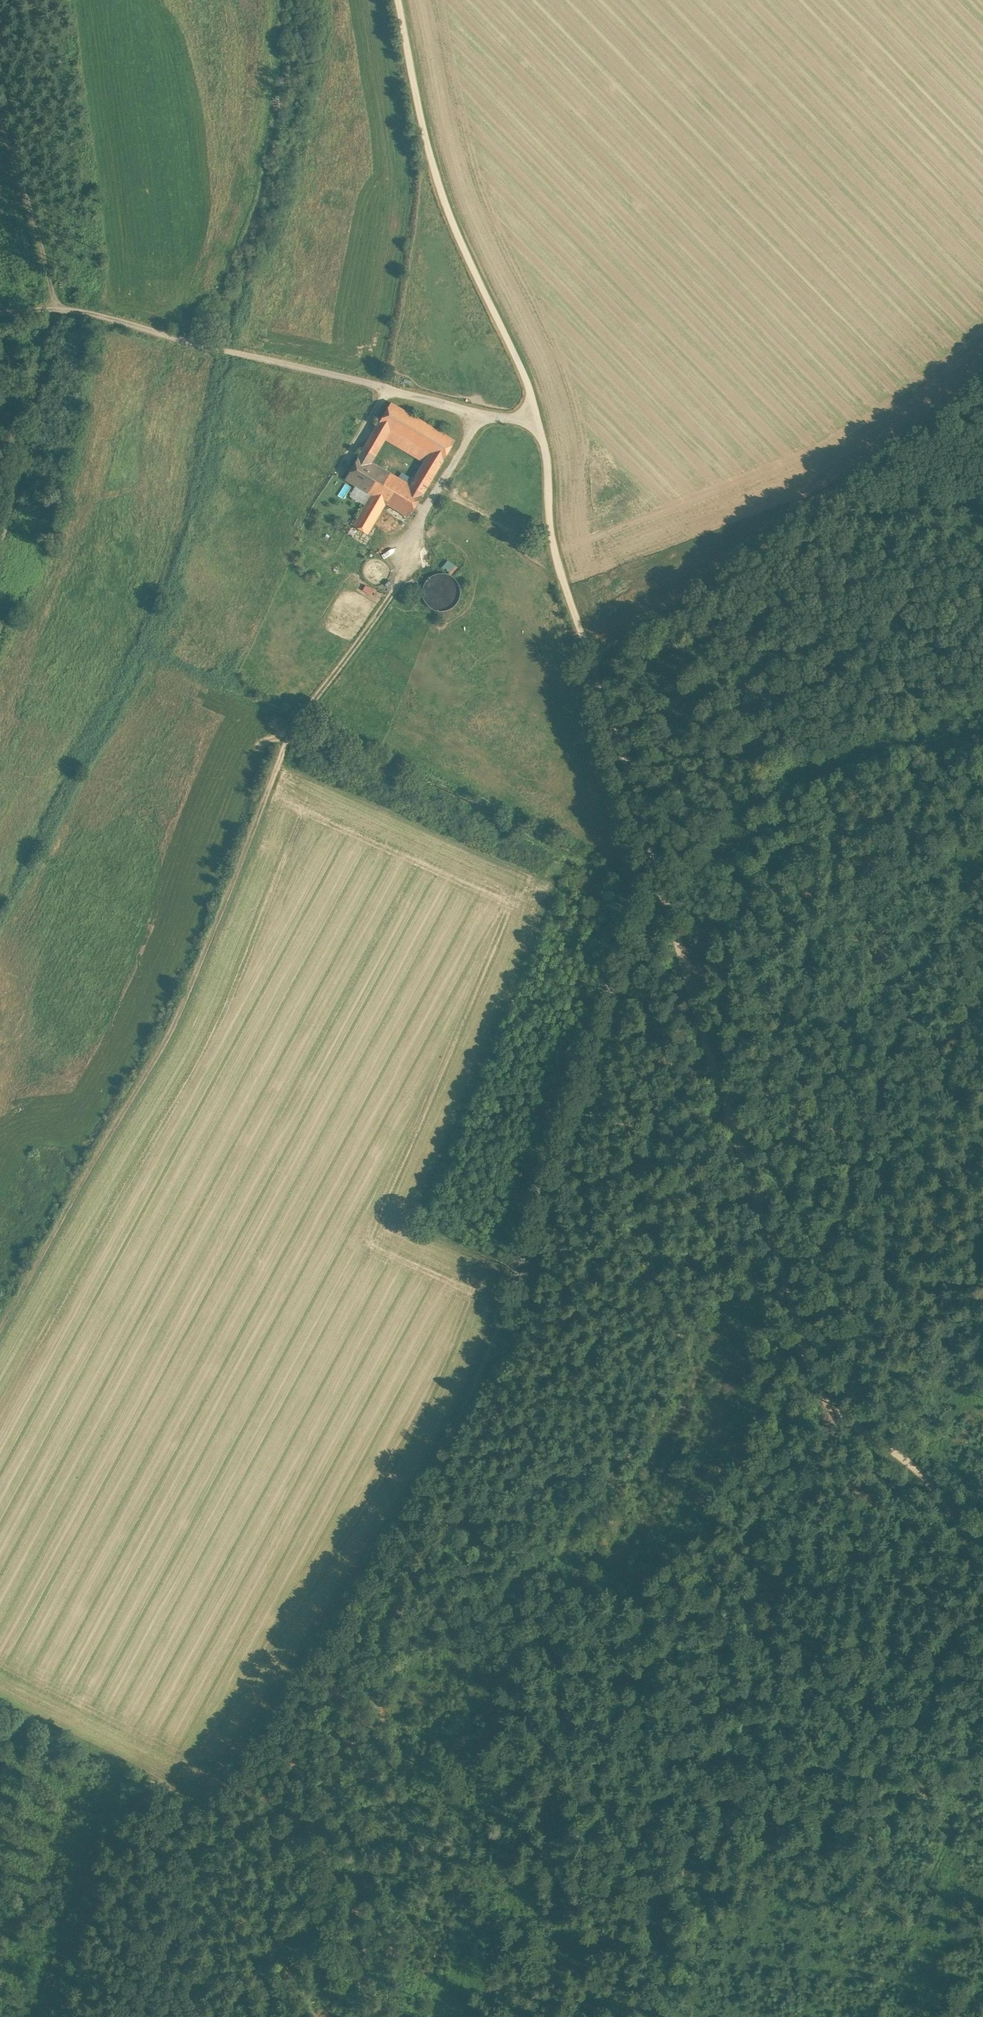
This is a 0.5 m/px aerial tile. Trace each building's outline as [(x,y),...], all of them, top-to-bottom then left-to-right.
[(416,418),(391,403),(389,405),(388,405),(387,406),(388,407),(382,418),(380,417),(379,419),(381,419),(367,442),(377,449),(384,437),(389,428),(430,453),(443,460),(444,458),(445,459),(446,457),(445,456),(452,445),(453,446),(454,444),(453,443),(454,440),(417,418),(418,417),(417,416),(416,418)] [(430,453),(389,428),(384,437),(425,461),(430,453)] [(377,449),(367,442),(360,455),(370,461),(377,449)] [(443,460),(430,453),(425,461),(414,479),(427,486),(443,460)] [(370,461),(360,455),(345,479),(369,494),(384,469),(370,461)] [(399,478),(384,469),(369,494),(371,495),(385,503),(408,517),(427,486),(414,479),(410,486),(403,480),(399,478)] [(340,495),(346,497),(350,485),(344,483),(340,495)] [(371,495),(353,525),(367,534),(385,503),(371,495)] [(448,559),(443,566),(453,573),(458,566),(448,559)] [(458,599),(460,591),(458,584),(454,578),(448,574),(441,573),(434,574),(427,578),(423,585),(422,592),(424,599),(428,605),(434,609),(441,610),(448,609),(454,605),(458,599)] [(373,594),(375,588),(365,583),(363,589),(373,594)]
